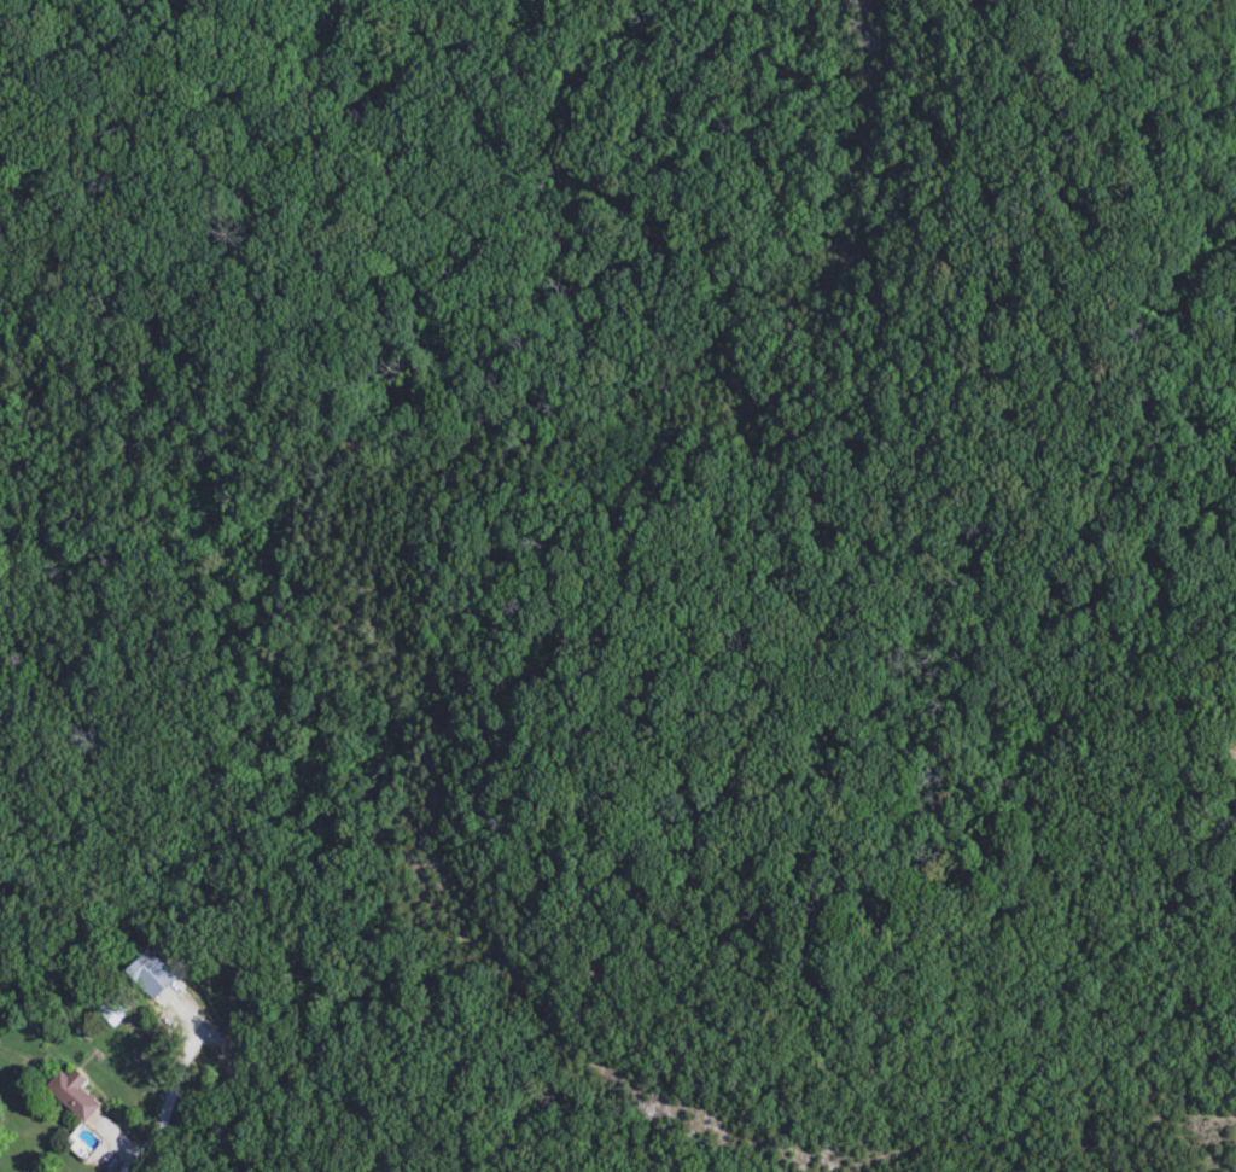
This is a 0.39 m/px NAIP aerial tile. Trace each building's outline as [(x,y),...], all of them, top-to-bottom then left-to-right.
[(158,963),(145,950),(122,973),(135,986),(158,963)] [(112,1030),(134,1006),(118,992),(97,1015),(112,1030)] [(57,1073),(42,1088),(81,1126),(97,1109),(77,1089),(84,1082),(72,1071),(64,1079),(57,1073)]
